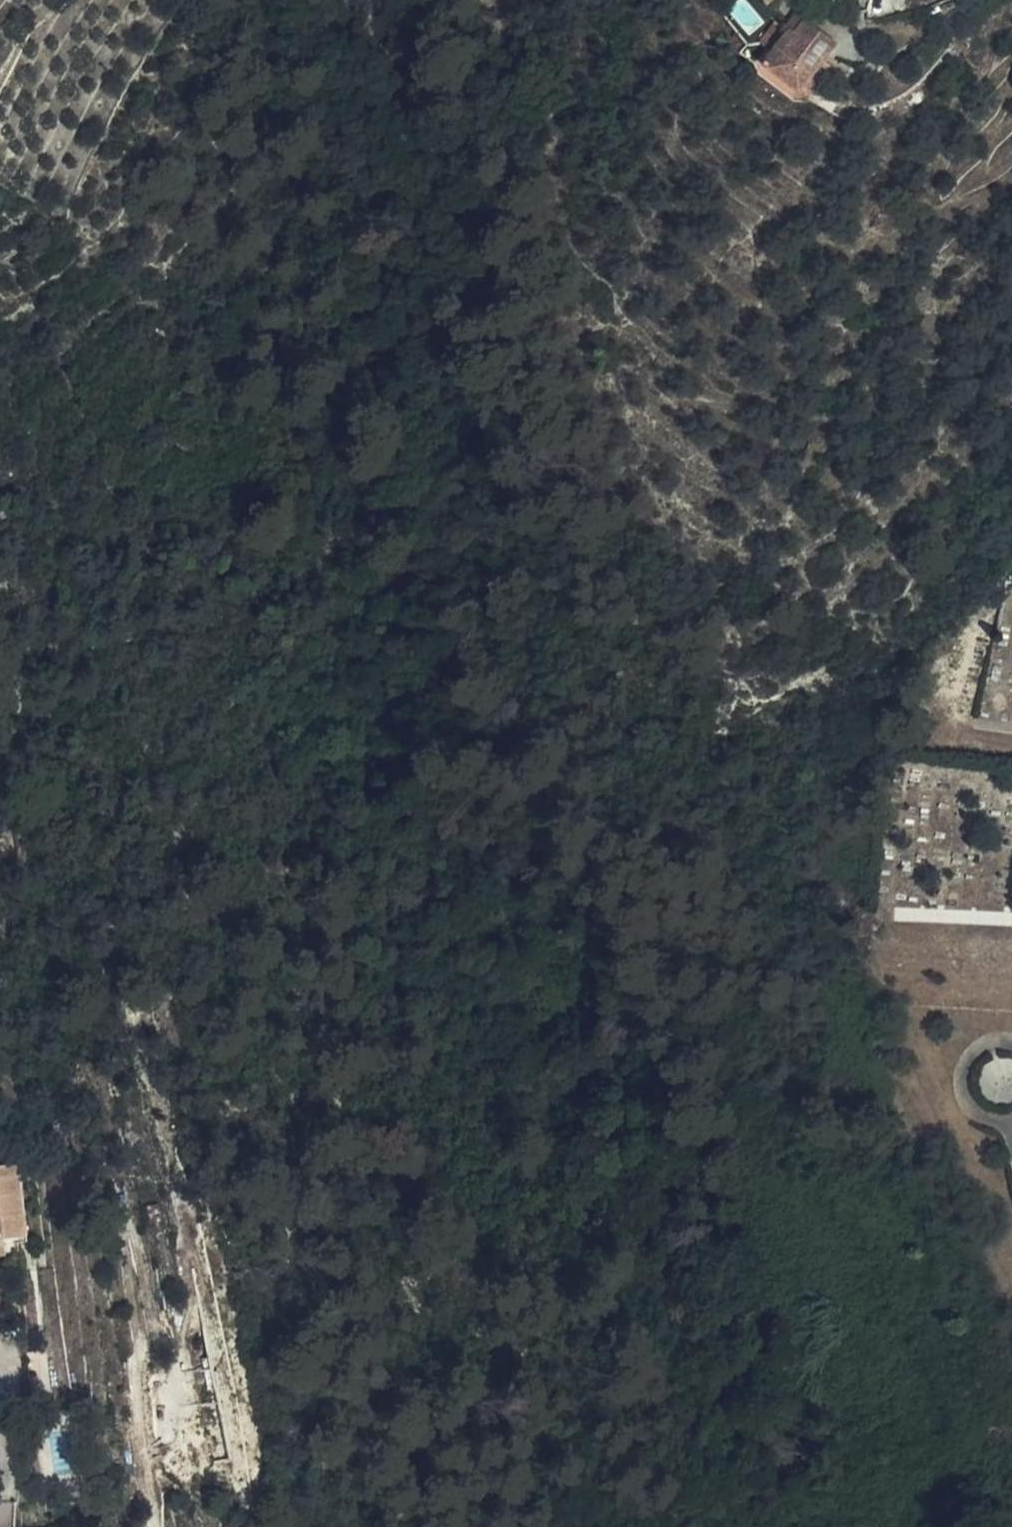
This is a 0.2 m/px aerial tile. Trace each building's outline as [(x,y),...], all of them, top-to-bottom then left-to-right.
[(829,3),(844,10),(846,5),(838,0),(830,0),(829,3)] [(833,49),(802,24),(796,31),(791,38),(785,34),(759,66),(795,95),(833,49)] [(796,31),(791,27),(785,34),(791,38),(796,31)] [(15,1235),(25,1233),(15,1162),(0,1164),(0,1238),(15,1235)] [(0,1238),(0,1251),(17,1249),(15,1235),(0,1238)]
